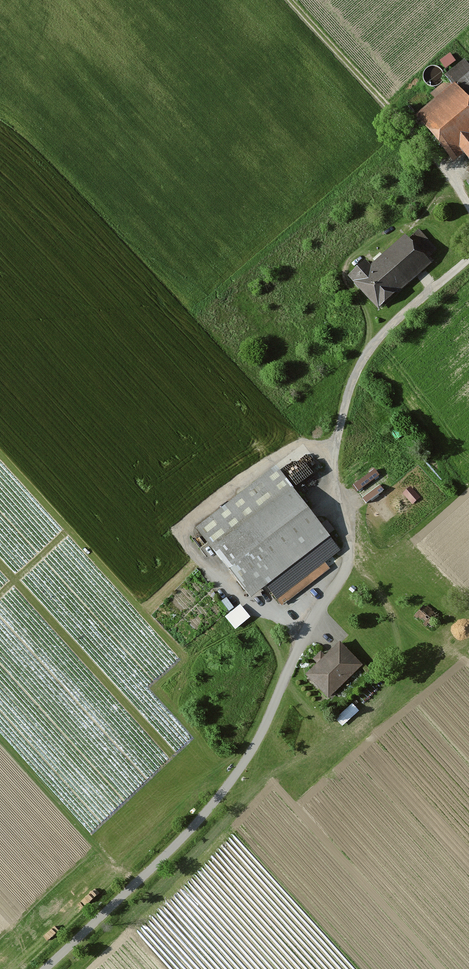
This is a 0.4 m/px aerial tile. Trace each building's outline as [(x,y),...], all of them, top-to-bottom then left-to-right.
[(451,49),(440,56),(445,64),(456,57),(451,49)] [(468,69),(468,60),(465,54),(445,69),(453,80),(468,69)] [(414,118),(457,163),(468,152),(468,99),(453,82),(414,118)] [(398,234),(353,280),(381,307),(426,262),(398,234)] [(377,465),(355,479),(359,486),(382,472),(377,465)] [(294,488),(219,543),(257,594),(332,539),(294,488)] [(225,613),(235,626),(251,613),(241,601),(225,613)] [(340,641),(307,675),(332,699),(364,665),(340,641)] [(47,910),(57,914),(63,900),(53,896),(47,910)]
